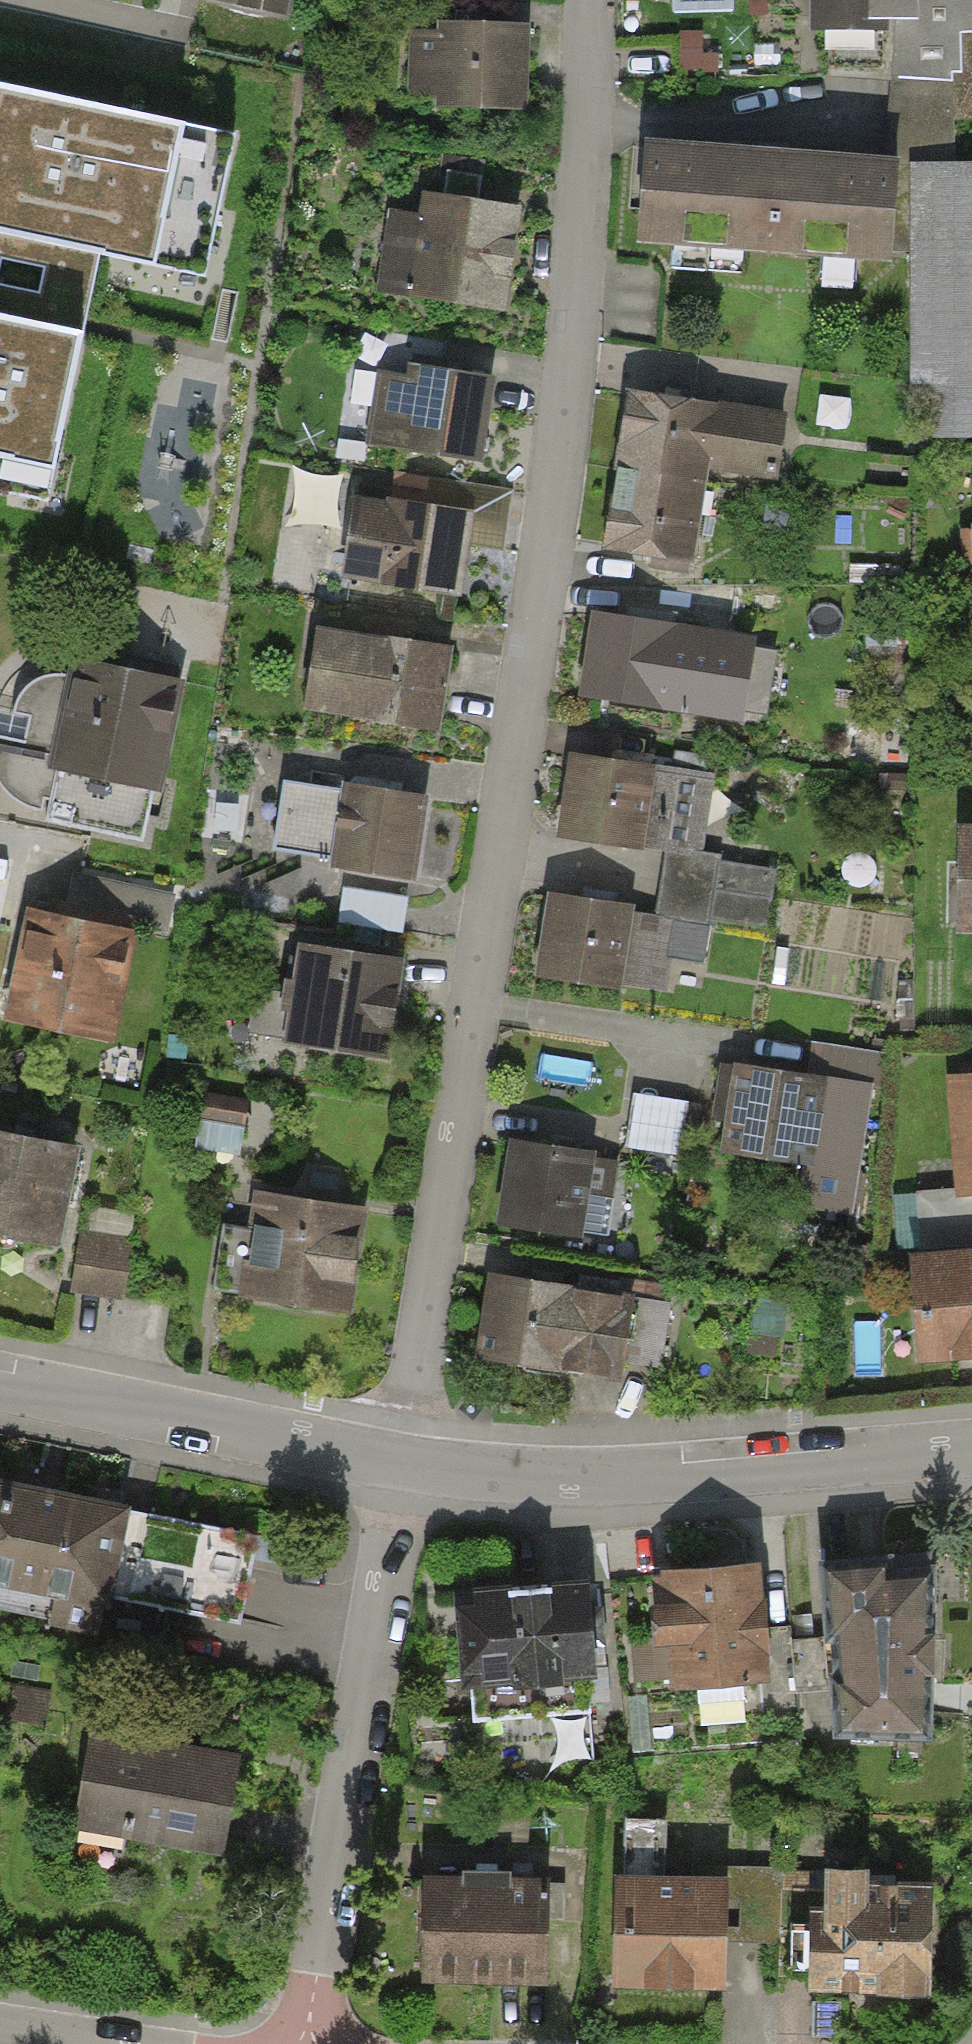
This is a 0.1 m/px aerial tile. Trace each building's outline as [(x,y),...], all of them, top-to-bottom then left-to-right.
[(283,10),(286,0),(239,0),(283,10)] [(809,39),(833,39),(833,82),(883,81),(884,156),(956,156),(956,127),(971,127),(971,0),(808,0),(809,39)] [(523,108),(524,30),(415,28),(414,107),(523,108)] [(0,140),(0,232),(99,253),(142,263),(148,237),(211,251),(237,134),(26,88),(14,143),(0,140)] [(644,151),(638,239),(891,256),(897,168),(644,151)] [(908,170),(911,443),(971,443),(971,169),(908,170)] [(504,323),(518,214),(422,201),(419,223),(384,218),(375,285),(410,290),(408,310),(504,323)] [(0,232),(0,315),(83,333),(99,253),(0,232)] [(20,494),(30,447),(58,453),(83,333),(0,315),(0,490),(20,494)] [(480,457),(490,381),(402,369),(401,376),(380,373),(371,442),(480,457)] [(677,400),(632,392),(608,541),(652,548),(692,555),(707,468),(777,479),(787,418),(677,400)] [(458,600),(469,517),(350,502),(339,585),(458,600)] [(655,632),(596,622),(585,693),(733,718),(745,647),(655,632)] [(435,735),(446,650),(312,633),(301,717),(435,735)] [(142,846),(176,684),(75,663),(73,674),(27,690),(3,730),(8,779),(44,812),(42,825),(142,846)] [(553,835),(668,854),(700,860),(714,775),(567,750),(553,835)] [(419,880),(429,799),(279,780),(269,861),(419,880)] [(955,828),(954,936),(971,936),(971,828),(955,828)] [(658,916),(712,925),(766,934),(776,872),(700,860),(668,854),(658,916)] [(658,916),(545,897),(532,978),(666,1000),(672,963),(705,969),(712,925),(658,916)] [(111,1049),(132,934),(22,914),(1,1028),(111,1049)] [(390,1067),(403,964),(292,950),(279,1053),(390,1067)] [(818,1081),(730,1066),(715,1155),(803,1169),(818,1081)] [(944,1082),(953,1199),(971,1198),(971,1080),(944,1082)] [(693,1107),(631,1097),(622,1151),(684,1161),(693,1107)] [(57,1252),(78,1153),(0,1137),(0,1240),(57,1252)] [(557,1154),(515,1147),(504,1216),(580,1229),(591,1160),(557,1154)] [(351,1321),(365,1213),(251,1198),(237,1306),(351,1321)] [(136,1219),(82,1208),(66,1287),(120,1298),(136,1219)] [(908,1260),(916,1369),(971,1365),(971,1255),(908,1260)] [(632,1301),(492,1278),(480,1355),(619,1378),(632,1301)] [(0,1486),(0,1592),(106,1614),(127,1512),(0,1486)] [(261,1540),(127,1512),(106,1614),(240,1641),(261,1540)] [(767,1690),(755,1567),(651,1577),(663,1700),(767,1690)] [(926,1744),(928,1573),(840,1572),(838,1743),(926,1744)] [(456,1594),(461,1693),(593,1685),(587,1587),(456,1594)] [(86,1744),(73,1829),(225,1852),(239,1768),(86,1744)] [(726,1872),(610,1871),(608,1978),(725,1979),(726,1872)] [(541,1879),(425,1878),(424,1973),(540,1974),(541,1879)] [(802,1882),(800,1989),(930,1990),(931,1884),(802,1882)]
